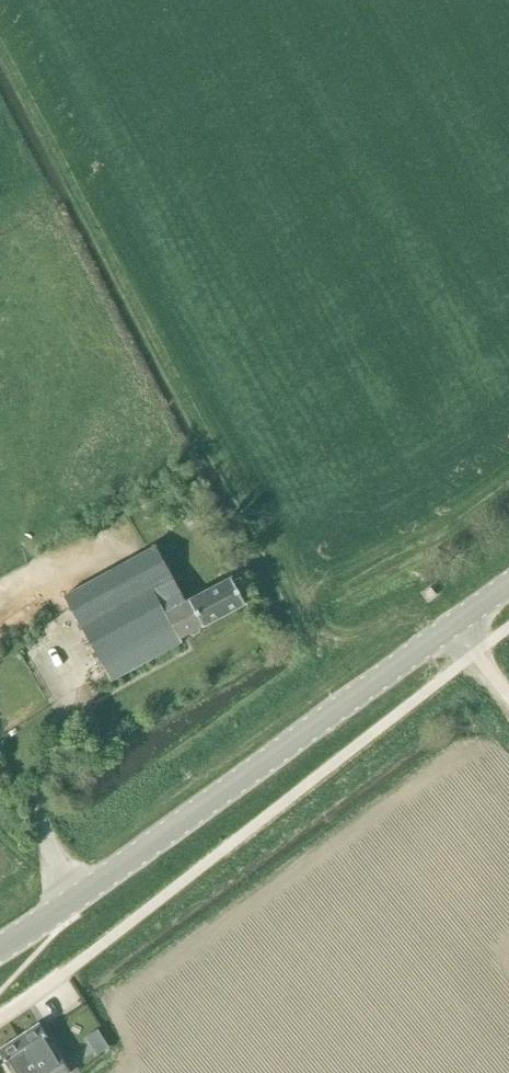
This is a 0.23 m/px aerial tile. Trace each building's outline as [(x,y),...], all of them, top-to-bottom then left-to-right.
[(247,603),(233,577),(187,602),(156,546),(65,595),(112,681),(184,642),(181,638),(190,633),(194,635),(201,632),(202,627),(204,626),(247,603)] [(19,1038),(43,1072),(71,1072),(60,1055),(58,1056),(49,1042),(51,1041),(40,1024),(19,1038)] [(97,1030),(86,1037),(91,1046),(103,1038),(97,1030)] [(19,1038),(0,1050),(0,1054),(9,1068),(11,1067),(15,1072),(43,1072),(19,1038)]
